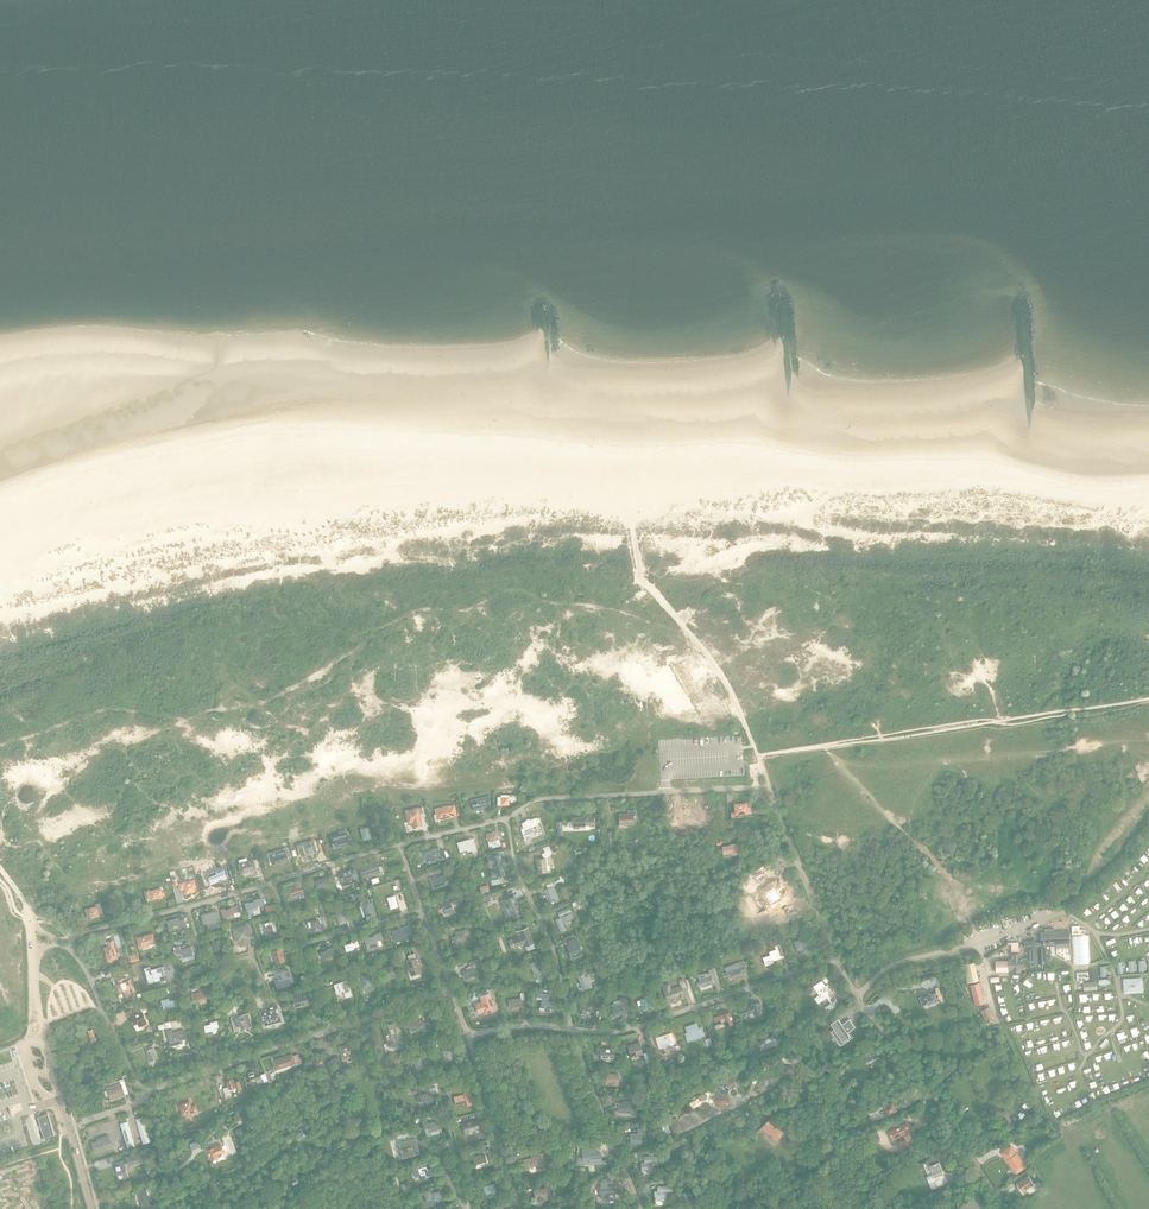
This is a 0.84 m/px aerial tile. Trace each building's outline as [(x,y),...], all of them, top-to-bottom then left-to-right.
[(742,735),(734,736),(735,745),(743,744),(742,735)] [(514,795),(505,795),(501,795),(501,796),(497,796),(497,805),(509,805),(509,799),(514,799),(514,795)] [(489,804),(489,796),(471,800),(473,807),(474,811),(487,808),(486,805),(489,804)] [(734,805),(735,814),(747,813),(746,804),(734,805)] [(453,806),(449,807),(449,806),(435,809),(436,814),(434,815),(435,820),(437,819),(437,820),(452,816),(456,815),(453,806)] [(686,809),(674,809),(674,824),(691,824),(691,807),(686,807),(686,809)] [(419,810),(406,813),(409,826),(413,825),(414,829),(423,827),(422,822),(421,816),(424,815),(423,809),(419,810)] [(619,814),(619,824),(633,823),(633,816),(635,816),(635,810),(628,810),(628,814),(619,814)] [(579,818),(574,818),(574,829),(585,828),(585,826),(585,824),(589,823),(590,826),(594,826),(593,817),(589,817),(589,816),(579,817),(579,818)] [(538,823),(540,822),(539,817),(537,818),(536,818),(530,820),(529,818),(526,820),(526,821),(524,822),(521,823),(524,831),(522,832),(525,840),(530,839),(529,834),(534,832),(532,825),(538,823)] [(360,829),(363,840),(370,838),(367,827),(360,829)] [(491,846),(492,848),(501,845),(497,831),(485,834),(489,846),(491,846)] [(347,832),(334,835),(337,845),(341,844),(341,845),(351,842),(349,838),(349,837),(348,837),(347,832)] [(472,852),(477,851),(473,838),(457,843),(459,852),(466,850),(467,852),(472,850),(472,852)] [(314,840),(297,846),(300,857),(317,852),(314,840)] [(733,854),(738,853),(737,844),(731,844),(731,846),(723,847),(723,853),(732,851),(733,854)] [(284,849),(271,853),(274,863),(287,859),(287,857),(290,856),(287,847),(284,848),(284,849)] [(443,850),(440,851),(439,847),(424,852),(426,862),(428,861),(428,862),(429,861),(430,862),(446,858),(443,850)] [(490,878),(504,875),(500,858),(498,859),(497,855),(486,858),(488,865),(493,864),(494,870),(489,871),(490,878)] [(252,860),(247,861),(246,857),(238,860),(239,864),(242,873),(255,869),(255,868),(259,867),(256,859),(253,860),(252,860)] [(548,864),(547,859),(544,859),(536,860),(537,873),(542,872),(543,873),(549,872),(550,871),(549,864),(548,864)] [(381,866),(378,867),(376,861),(368,863),(369,864),(362,866),(365,877),(383,872),(381,866)] [(223,867),(207,873),(209,879),(208,879),(210,884),(219,881),(219,882),(222,881),(222,880),(227,878),(224,873),(225,872),(223,867)] [(354,882),(359,880),(355,869),(351,870),(350,869),(342,872),(342,873),(338,874),(341,884),(342,886),(354,882)] [(766,871),(758,875),(761,881),(769,877),(766,871)] [(430,879),(433,888),(437,887),(436,884),(447,881),(445,874),(430,879)] [(315,881),(317,888),(328,885),(325,877),(315,881)] [(768,885),(760,888),(770,906),(777,903),(778,904),(785,900),(784,898),(787,897),(784,892),(782,893),(779,886),(781,885),(779,883),(779,882),(778,881),(778,880),(776,881),(775,879),(767,883),(768,885)] [(182,883),(178,884),(180,889),(184,888),(185,887),(187,892),(195,889),(194,885),(196,884),(194,880),(183,883),(182,883)] [(557,889),(562,887),(559,880),(545,885),(547,889),(543,890),(546,897),(545,898),(547,903),(559,898),(554,887),(556,886),(557,889)] [(288,893),(290,899),(299,896),(298,894),(303,893),(301,886),(290,889),(291,892),(288,893)] [(164,892),(162,892),(161,888),(150,891),(149,890),(144,891),(146,899),(150,898),(151,900),(163,897),(163,896),(165,896),(164,892)] [(387,898),(391,908),(398,906),(394,895),(387,898)] [(506,898),(499,901),(501,905),(503,909),(505,908),(507,912),(509,911),(512,916),(521,913),(514,897),(507,900),(506,898)] [(258,906),(263,904),(261,898),(255,900),(255,901),(249,903),(245,904),(249,915),(254,913),(253,909),(258,907),(258,906)] [(442,904),(439,905),(441,911),(444,910),(446,914),(453,912),(450,903),(453,902),(451,898),(441,901),(442,904)] [(569,904),(571,907),(578,904),(577,901),(579,900),(578,899),(572,902),(572,903),(569,904)] [(85,909),(88,919),(99,916),(99,914),(103,913),(100,903),(95,904),(96,907),(85,909)] [(361,905),(365,916),(372,914),(369,903),(361,905)] [(234,913),(239,911),(237,904),(230,906),(231,908),(225,909),(224,908),(220,909),(223,921),(235,917),(234,913)] [(334,907),(340,924),(347,922),(344,915),(348,913),(347,912),(348,912),(345,904),(334,907)] [(566,922),(569,921),(573,919),(569,909),(558,913),(559,919),(555,921),(560,932),(565,930),(565,928),(567,927),(566,922)] [(218,925),(218,926),(221,925),(217,910),(201,915),(204,924),(210,922),(212,927),(218,925)] [(310,921),(306,922),(308,928),(312,927),(314,932),(321,930),(319,922),(322,922),(319,913),(316,913),(308,915),(310,921)] [(168,927),(178,924),(179,927),(185,925),(183,919),(180,921),(179,918),(166,921),(168,927)] [(265,926),(264,927),(267,938),(270,937),(270,939),(274,938),(273,936),(274,936),(273,930),(276,929),(274,920),(264,923),(265,926)] [(391,929),(389,930),(390,934),(389,934),(390,941),(394,940),(393,937),(400,935),(401,937),(406,935),(407,936),(411,934),(408,924),(399,927),(400,929),(391,931),(391,929)] [(1079,925),(1072,926),(1072,934),(1085,934),(1085,929),(1079,929),(1079,926),(1079,925)] [(247,926),(233,929),(237,941),(241,940),(242,945),(249,943),(247,936),(250,935),(247,926)] [(517,936),(511,939),(514,947),(524,943),(525,947),(533,943),(527,927),(515,932),(517,936)] [(456,935),(450,937),(454,948),(459,946),(458,943),(465,940),(463,935),(469,933),(467,928),(455,932),(456,935)] [(1056,945),(1056,943),(1070,942),(1069,930),(1040,932),(1040,942),(1034,943),(1034,941),(1024,941),(1024,948),(1027,948),(1027,953),(1027,955),(1027,958),(1020,959),(1020,953),(1013,954),(1013,959),(1009,959),(1009,960),(996,960),(997,971),(1009,971),(1009,967),(1035,966),(1047,966),(1047,961),(1046,950),(1048,950),(1051,950),(1051,946),(1056,945)] [(377,941),(382,939),(380,933),(376,934),(376,935),(368,938),(368,936),(364,938),(368,951),(374,949),(374,948),(378,946),(377,941)] [(137,938),(140,947),(151,944),(149,934),(137,938)] [(1071,935),(1072,963),(1089,963),(1088,935),(1071,935)] [(794,941),(799,954),(810,950),(805,937),(794,941)] [(214,953),(223,951),(220,939),(215,940),(214,939),(211,940),(212,941),(211,941),(214,953)] [(104,948),(108,961),(117,958),(112,940),(108,942),(109,946),(104,948)] [(345,946),(347,952),(354,949),(353,948),(359,946),(357,940),(351,942),(351,944),(345,946)] [(572,958),(582,955),(577,943),(567,947),(568,952),(570,952),(572,958)] [(179,946),(174,947),(176,954),(179,953),(180,955),(181,955),(182,956),(182,958),(188,957),(193,955),(192,950),(191,947),(188,948),(180,950),(179,946)] [(780,957),(784,956),(781,947),(769,951),(770,955),(762,957),(764,962),(764,963),(764,964),(765,964),(765,966),(773,963),(771,958),(779,955),(780,957)] [(281,948),(271,951),(272,951),(274,959),(275,959),(276,963),(276,964),(285,961),(282,952),(281,952),(281,949),(281,948)] [(321,953),(323,959),(330,957),(329,955),(335,953),(333,948),(327,950),(327,951),(321,953)] [(130,956),(132,962),(139,960),(137,954),(130,956)] [(411,976),(421,972),(419,965),(420,965),(418,957),(406,961),(408,966),(407,966),(408,971),(409,971),(411,976)] [(479,964),(480,965),(483,964),(482,962),(483,962),(482,958),(469,962),(471,966),(466,968),(467,969),(462,971),(465,978),(477,974),(474,966),(479,964)] [(736,976),(736,977),(741,975),(740,972),(746,969),(743,960),(734,964),(724,967),(728,976),(731,975),(732,977),(736,976)] [(541,964),(537,966),(536,961),(528,964),(530,969),(531,968),(533,973),(536,972),(538,978),(541,977),(542,980),(546,978),(541,964)] [(963,966),(967,983),(979,981),(975,963),(963,966)] [(150,966),(144,968),(148,983),(160,980),(159,976),(164,975),(163,970),(159,971),(158,968),(151,970),(150,966)] [(384,968),(388,979),(395,977),(392,966),(384,968)] [(697,981),(696,983),(697,985),(697,986),(699,987),(702,986),(702,987),(714,983),(712,977),(716,976),(713,968),(708,970),(709,972),(705,974),(706,977),(699,979),(700,980),(697,981)] [(279,979),(275,981),(277,988),(282,986),(282,985),(289,982),(287,977),(288,977),(288,978),(291,977),(288,969),(276,973),(277,978),(278,978),(279,979)] [(1076,972),(1077,981),(1095,979),(1095,971),(1076,972)] [(368,973),(360,976),(362,982),(364,981),(366,987),(368,991),(373,989),(372,984),(371,984),(368,973)] [(578,977),(582,989),(588,987),(584,974),(578,977)] [(131,996),(130,993),(133,991),(129,980),(127,980),(126,977),(124,979),(123,977),(116,980),(118,985),(116,985),(120,993),(123,991),(126,998),(131,996)] [(1124,993),(1143,992),(1141,977),(1123,979),(1124,993)] [(684,980),(683,980),(683,978),(678,980),(679,982),(678,982),(680,986),(670,989),(668,983),(662,986),(667,1000),(679,996),(680,998),(684,997),(683,994),(681,988),(686,987),(684,980)] [(345,998),(352,995),(347,980),(333,984),(336,993),(343,991),(345,998)] [(830,988),(827,989),(825,986),(826,985),(822,980),(814,986),(817,991),(820,989),(822,993),(815,998),(818,1003),(827,996),(831,1003),(825,1007),(827,1010),(836,1004),(833,1001),(837,999),(830,988)] [(1083,982),(1084,991),(1097,990),(1096,981),(1083,982)] [(970,985),(975,1005),(985,1003),(979,983),(970,985)] [(191,994),(194,1002),(198,1002),(197,1000),(207,998),(205,991),(207,991),(206,988),(200,990),(200,991),(191,994)] [(496,988),(491,989),(494,999),(499,997),(496,988)] [(923,995),(927,1004),(939,999),(935,990),(923,995)] [(291,996),(294,1005),(303,1002),(304,1006),(309,1004),(309,1005),(310,1005),(306,992),(305,992),(291,996)] [(482,1012),(483,1015),(495,1010),(489,993),(480,996),(481,1001),(474,1004),(478,1013),(482,1012)] [(508,999),(509,1007),(521,1006),(521,1000),(524,1000),(523,993),(520,993),(520,998),(508,999)] [(537,993),(536,999),(541,999),(540,1008),(539,1008),(539,1011),(550,1012),(551,1010),(554,1010),(555,1002),(548,1001),(549,998),(543,998),(543,994),(537,993)] [(620,1002),(610,1004),(613,1015),(623,1013),(623,1011),(624,1010),(624,1011),(627,1011),(625,997),(619,998),(620,1002)] [(642,1008),(653,1005),(650,997),(640,1000),(636,1001),(638,1006),(641,1005),(642,1008)] [(173,1000),(169,1001),(168,998),(161,1000),(161,1003),(160,1004),(160,1005),(162,1005),(162,1006),(167,1005),(168,1007),(174,1005),(173,1000)] [(751,1005),(739,1009),(742,1016),(753,1012),(755,1016),(763,1013),(760,1002),(751,1005)] [(270,1010),(261,1012),(263,1023),(280,1018),(277,1004),(269,1006),(270,1010)] [(980,1011),(986,1023),(994,1019),(989,1007),(980,1011)] [(250,1027),(256,1025),(252,1011),(247,1013),(243,1015),(242,1016),(239,1016),(239,1015),(234,1016),(238,1030),(241,1029),(246,1026),(249,1025),(250,1027)] [(723,1014),(714,1018),(716,1024),(726,1021),(728,1025),(727,1026),(734,1024),(730,1011),(723,1014)] [(130,1017),(134,1027),(145,1023),(141,1013),(130,1017)] [(423,1019),(419,1020),(418,1017),(406,1020),(409,1029),(421,1025),(422,1030),(426,1029),(423,1019)] [(838,1018),(831,1022),(833,1025),(835,1028),(832,1031),(835,1035),(838,1033),(840,1036),(837,1038),(841,1044),(848,1039),(846,1036),(849,1034),(847,1032),(848,1031),(855,1026),(849,1019),(842,1024),(840,1021),(838,1018)] [(204,1026),(205,1032),(213,1030),(212,1029),(218,1027),(217,1024),(219,1023),(218,1021),(210,1023),(210,1024),(204,1026)] [(382,1026),(389,1047),(396,1045),(395,1041),(397,1040),(392,1023),(382,1026)] [(698,1029),(698,1028),(696,1023),(686,1027),(688,1032),(685,1033),(688,1040),(691,1039),(691,1038),(697,1036),(697,1037),(704,1035),(701,1028),(698,1029)] [(180,1031),(173,1033),(172,1029),(166,1031),(170,1046),(181,1043),(181,1039),(186,1038),(185,1032),(181,1033),(180,1031)] [(772,1030),(759,1037),(762,1043),(764,1047),(774,1043),(774,1044),(777,1042),(772,1030)] [(674,1039),(671,1041),(668,1033),(655,1037),(659,1049),(664,1047),(663,1044),(670,1042),(671,1045),(675,1043),(674,1039)] [(627,1045),(630,1056),(642,1053),(639,1042),(627,1045)] [(147,1057),(149,1062),(158,1058),(152,1045),(144,1048),(147,1056),(148,1057),(147,1057)] [(340,1048),(344,1060),(353,1056),(349,1045),(340,1048)] [(445,1060),(456,1057),(452,1045),(448,1046),(449,1047),(445,1049),(444,1048),(441,1048),(445,1060)] [(862,1055),(866,1062),(879,1056),(874,1047),(871,1048),(872,1050),(862,1055)] [(600,1048),(600,1058),(614,1058),(614,1049),(600,1048)] [(651,1057),(649,1058),(647,1052),(643,1053),(646,1064),(652,1062),(651,1057)] [(290,1066),(301,1063),(298,1054),(292,1056),(292,1055),(283,1057),(284,1058),(281,1059),(281,1058),(272,1061),(275,1069),(276,1069),(276,1071),(278,1072),(290,1068),(290,1066)] [(314,1062),(316,1066),(324,1061),(321,1057),(314,1062)] [(413,1059),(417,1070),(424,1068),(421,1057),(413,1059)] [(258,1072),(254,1074),(253,1071),(248,1073),(249,1075),(248,1075),(250,1082),(260,1079),(258,1072)] [(618,1076),(617,1076),(617,1075),(613,1075),(613,1076),(607,1076),(606,1081),(609,1081),(611,1081),(611,1085),(618,1085),(618,1081),(618,1076)] [(727,1081),(727,1085),(730,1087),(735,1085),(738,1084),(739,1081),(737,1078),(735,1077),(733,1078),(727,1081)] [(223,1088),(225,1096),(231,1094),(230,1092),(232,1091),(231,1088),(235,1087),(232,1078),(225,1081),(227,1087),(223,1088)] [(107,1088),(111,1100),(124,1095),(128,1093),(123,1079),(119,1080),(120,1084),(107,1088)] [(726,1094),(730,1087),(727,1085),(727,1081),(721,1086),(717,1094),(723,1092),(726,1094)] [(467,1104),(474,1102),(470,1089),(464,1090),(465,1094),(454,1097),(456,1104),(467,1101),(467,1104)] [(728,1095),(726,1094),(723,1092),(717,1094),(714,1100),(716,1105),(722,1108),(727,1106),(730,1101),(728,1095)] [(432,1095),(428,1096),(427,1093),(420,1095),(421,1101),(427,1100),(427,1102),(433,1100),(432,1095)] [(187,1113),(197,1110),(195,1105),(191,1107),(189,1101),(181,1104),(182,1106),(179,1107),(182,1115),(184,1114),(185,1118),(188,1117),(187,1113)] [(629,1114),(636,1114),(637,1101),(623,1101),(623,1103),(618,1103),(618,1112),(630,1112),(629,1114)] [(884,1105),(888,1114),(897,1110),(893,1101),(884,1105)] [(748,1110),(751,1114),(759,1106),(756,1102),(748,1110)] [(1000,1113),(1010,1128),(1014,1125),(1005,1110),(1000,1113)] [(48,1114),(37,1117),(40,1126),(41,1126),(42,1129),(41,1129),(44,1138),(54,1135),(51,1126),(49,1118),(48,1114)] [(136,1119),(141,1136),(148,1134),(143,1117),(136,1119)] [(762,1127),(776,1140),(784,1132),(770,1118),(762,1127)] [(427,1119),(421,1120),(424,1129),(429,1127),(429,1129),(430,1131),(435,1129),(440,1128),(439,1123),(436,1124),(435,1123),(437,1122),(436,1120),(435,1121),(428,1123),(427,1119)] [(477,1119),(462,1123),(464,1133),(479,1128),(477,1119)] [(121,1123),(128,1147),(131,1146),(129,1140),(132,1139),(127,1122),(121,1123)] [(904,1145),(914,1140),(908,1129),(910,1128),(907,1122),(888,1132),(891,1138),(899,1134),(902,1140),(900,1141),(899,1141),(899,1142),(899,1143),(899,1144),(900,1145),(901,1145),(902,1145),(904,1144),(904,1145)] [(646,1136),(649,1137),(649,1131),(647,1131),(647,1128),(638,1128),(638,1134),(630,1134),(630,1143),(642,1143),(642,1137),(646,1137),(646,1136)] [(303,1133),(304,1132),(302,1130),(302,1131),(295,1136),(299,1141),(305,1136),(303,1133)] [(91,1143),(94,1152),(112,1147),(108,1135),(102,1137),(103,1139),(91,1143)] [(402,1157),(420,1153),(416,1138),(399,1142),(402,1157)] [(206,1149),(211,1160),(218,1157),(217,1154),(223,1151),(220,1144),(206,1149)] [(478,1152),(472,1153),(475,1164),(485,1161),(486,1165),(492,1163),(488,1150),(489,1149),(488,1144),(481,1146),(482,1151),(481,1151),(482,1153),(479,1153),(478,1152)] [(1003,1152),(1019,1176),(1028,1170),(1012,1146),(1003,1152)] [(593,1149),(582,1150),(583,1164),(601,1163),(600,1153),(593,1153),(593,1149)] [(931,1157),(926,1159),(933,1174),(926,1177),(929,1183),(935,1181),(938,1186),(945,1183),(941,1174),(944,1173),(943,1170),(934,1151),(929,1153),(931,1157)] [(125,1158),(127,1166),(142,1162),(140,1153),(125,1158)] [(648,1172),(652,1171),(651,1162),(659,1162),(659,1156),(645,1156),(645,1162),(641,1162),(641,1169),(648,1169),(648,1172)] [(525,1168),(544,1164),(543,1157),(532,1159),(532,1158),(523,1160),(525,1168)] [(115,1166),(119,1179),(128,1176),(123,1160),(118,1161),(119,1165),(115,1166)] [(426,1163),(411,1167),(414,1176),(425,1173),(426,1176),(431,1174),(430,1169),(427,1170),(426,1167),(427,1167),(426,1163)] [(1017,1184),(1024,1194),(1028,1191),(1026,1189),(1034,1184),(1029,1176),(1017,1184)] [(483,1186),(485,1194),(496,1191),(494,1183),(483,1186)] [(536,1201),(547,1199),(545,1189),(550,1188),(550,1184),(544,1185),(544,1188),(533,1190),(535,1198),(536,1198),(536,1201)] [(599,1187),(600,1198),(606,1198),(606,1193),(616,1193),(615,1186),(599,1187)] [(654,1191),(655,1200),(666,1200),(666,1191),(672,1191),(672,1186),(657,1186),(658,1191),(654,1191)] [(147,1193),(144,1194),(144,1192),(143,1189),(136,1190),(137,1194),(139,1194),(139,1197),(142,1196),(143,1200),(141,1200),(142,1204),(144,1204),(145,1206),(149,1205),(147,1193)] [(443,1193),(439,1194),(439,1191),(431,1193),(433,1199),(438,1197),(439,1200),(444,1198),(443,1193)]
